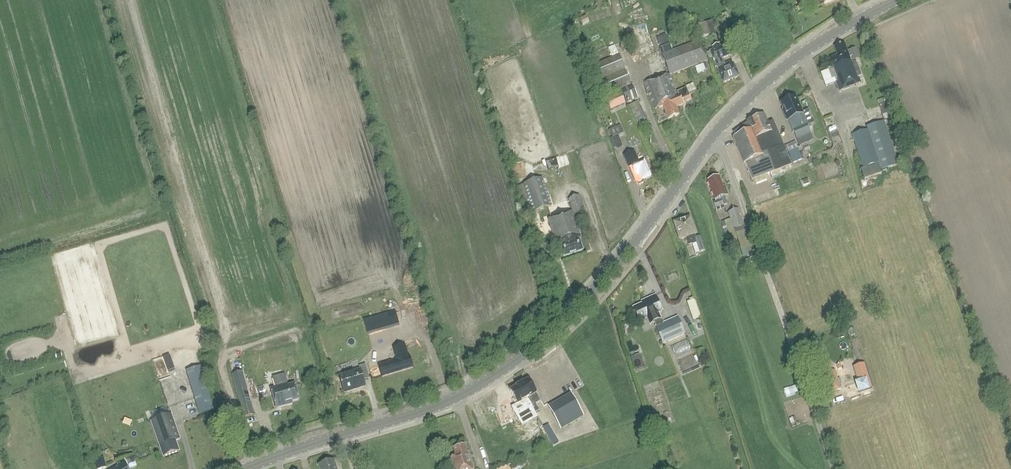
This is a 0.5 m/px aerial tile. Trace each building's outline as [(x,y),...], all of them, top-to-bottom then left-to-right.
[(702,38),(709,35),(715,33),(711,21),(698,26),(702,38)] [(670,74),(671,74),(708,61),(701,40),(671,51),(668,44),(660,48),(669,74),(670,74)] [(732,61),(724,64),(722,59),(734,54),(729,43),(720,47),(719,44),(712,47),(713,50),(709,51),(723,83),(739,76),(732,61)] [(847,52),(845,44),(834,47),(837,55),(830,58),(833,67),(828,69),(831,80),(835,78),(839,91),(861,83),(859,77),(861,76),(856,62),(851,64),(849,57),(851,57),(853,61),(859,59),(856,49),(847,52)] [(604,96),(631,85),(619,55),(591,66),(604,96)] [(677,91),(671,74),(670,74),(669,74),(644,83),(653,109),(663,105),(668,118),(680,115),(677,106),(682,104),(681,100),(681,99),(684,98),(685,100),(691,98),(689,93),(690,93),(687,87),(677,91)] [(632,85),(621,90),(627,102),(638,97),(632,85)] [(626,104),(621,93),(606,100),(611,110),(626,104)] [(789,123),(790,123),(799,145),(813,140),(804,118),(804,117),(795,96),(780,102),(789,123)] [(649,125),(639,102),(629,106),(639,129),(649,125)] [(882,105),(885,114),(892,111),(889,102),(882,105)] [(774,122),(770,123),(768,124),(765,115),(763,115),(762,115),(759,116),(758,117),(759,118),(749,122),(749,123),(743,125),(746,131),(733,136),(744,163),(745,163),(752,180),(791,165),(783,146),(774,122)] [(867,130),(852,135),(863,168),(860,169),(864,179),(882,173),(881,171),(899,165),(884,121),(866,127),(867,130)] [(621,125),(609,130),(616,149),(622,146),(618,135),(624,133),(621,125)] [(797,149),(788,153),(793,163),(802,160),(797,149)] [(817,180),(842,171),(835,149),(810,157),(817,180)] [(640,162),(635,150),(624,155),(636,182),(637,182),(640,184),(644,182),(644,179),(652,175),(645,160),(640,162)] [(517,162),(518,173),(526,173),(526,162),(517,162)] [(725,197),(728,194),(725,186),(723,186),(719,176),(708,180),(716,201),(713,202),(717,211),(724,208),(723,205),(727,204),(725,197)] [(552,206),(542,178),(518,186),(527,215),(552,206)] [(550,241),(546,242),(549,250),(554,248),(553,245),(558,243),(562,257),(583,251),(580,240),(582,239),(574,215),(585,211),(580,196),(568,199),(572,212),(548,219),(554,239),(550,241)] [(754,255),(738,209),(728,212),(730,219),(721,222),(727,241),(736,238),(743,258),(754,255)] [(696,243),(699,252),(706,250),(701,236),(697,238),(695,234),(690,217),(675,222),(680,238),(686,236),(689,245),(692,244),(696,243)] [(663,311),(656,295),(646,299),(647,301),(633,307),(639,321),(647,318),(650,325),(655,323),(657,326),(655,327),(663,344),(685,334),(678,317),(663,323),(658,313),(663,311)] [(390,316),(367,322),(369,333),(402,325),(399,315),(391,317),(390,316)] [(688,338),(674,345),(679,356),(693,349),(688,338)] [(374,365),(377,377),(408,368),(401,345),(389,348),(393,360),(374,365)] [(636,373),(644,369),(642,363),(638,356),(630,359),(633,367),(636,373)] [(828,362),(819,365),(822,373),(820,373),(821,376),(819,376),(825,392),(840,387),(833,369),(830,370),(828,362)] [(863,363),(853,366),(858,382),(856,383),(859,392),(871,388),(863,363)] [(369,379),(365,365),(359,367),(360,370),(339,377),(344,393),(366,387),(364,381),(369,379)] [(186,371),(197,407),(200,416),(215,412),(200,367),(186,371)] [(708,375),(700,377),(702,386),(710,383),(708,375)] [(539,411),(536,405),(541,402),(529,380),(521,385),(525,390),(522,392),(535,413),(539,411)] [(276,409),(287,406),(287,404),(299,401),(295,385),(288,387),(287,385),(271,389),(276,409)] [(525,390),(521,385),(510,391),(522,411),(530,406),(534,414),(535,413),(522,392),(525,390)] [(556,421),(557,420),(562,429),(584,417),(572,394),(548,407),(556,421)] [(244,418),(254,415),(250,402),(240,404),(244,418)] [(545,422),(541,412),(524,420),(529,430),(545,422)] [(178,440),(179,439),(170,414),(150,421),(159,446),(161,445),(165,456),(182,450),(178,440)] [(454,468),(473,468),(468,453),(467,454),(465,446),(453,449),(456,457),(451,458),(454,468)] [(104,457),(93,461),(96,468),(102,468),(107,467),(104,457)] [(447,459),(440,461),(443,468),(445,467),(445,468),(450,468),(447,459)]
